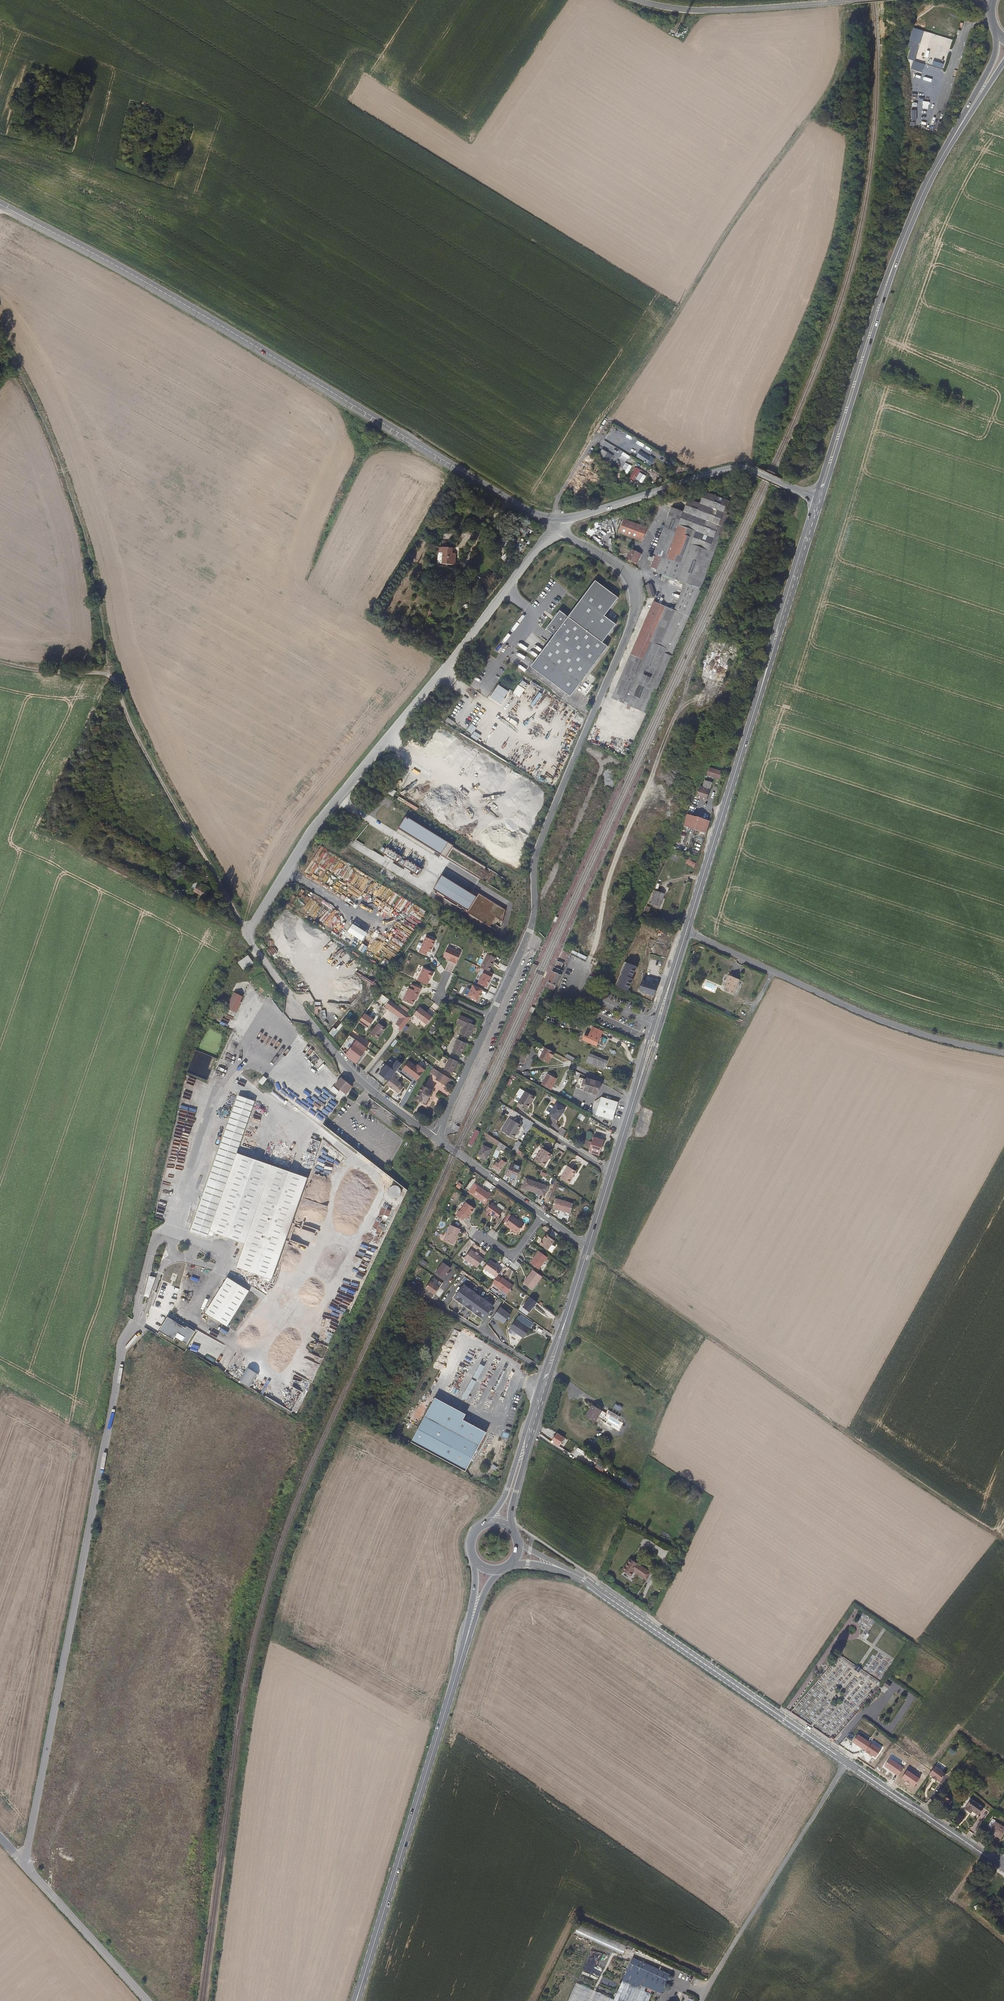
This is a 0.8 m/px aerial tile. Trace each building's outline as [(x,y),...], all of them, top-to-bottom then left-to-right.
[(922,54),(926,40),(917,37),(913,52),(922,54)] [(598,456),(609,462),(612,456),(602,450),(598,456)] [(647,464),(651,460),(644,453),(640,457),(647,464)] [(635,467),(630,476),(636,479),(640,470),(635,467)] [(643,482),(647,476),(642,473),(639,479),(643,482)] [(644,713),(713,549),(732,504),(703,493),(698,505),(687,501),(682,511),(673,507),(654,552),(662,556),(656,572),(682,583),(671,608),(653,600),(610,699),(644,713)] [(643,541),(649,528),(627,520),(622,532),(643,541)] [(453,548),(440,547),(439,566),(456,567),(457,555),(453,554),(453,548)] [(641,554),(631,549),(627,559),(636,564),(641,554)] [(654,594),(651,582),(645,584),(648,595),(653,594),(654,594)] [(618,599),(596,583),(569,619),(560,613),(546,632),(555,638),(532,669),(571,698),(609,648),(604,645),(616,627),(604,618),(618,599)] [(724,685),(732,653),(707,647),(699,678),(724,685)] [(436,737),(442,741),(446,735),(439,731),(436,737)] [(719,780),(721,774),(709,770),(707,776),(719,780)] [(708,794),(712,783),(705,781),(702,789),(699,787),(698,788),(696,798),(706,802),(708,794)] [(430,817),(441,824),(446,817),(434,810),(430,817)] [(703,837),(708,821),(688,815),(677,851),(697,857),(703,837)] [(406,818),(399,829),(446,858),(453,847),(454,846),(410,819),(409,820),(406,818)] [(694,868),(696,863),(687,860),(685,865),(694,868)] [(477,897),(443,876),(434,890),(438,892),(437,893),(444,898),(445,896),(469,911),(477,897)] [(206,895),(210,888),(199,882),(194,891),(205,897),(206,896),(206,895)] [(385,902),(391,891),(386,888),(380,899),(385,902)] [(650,905),(662,907),(665,891),(654,889),(650,905)] [(477,897),(469,911),(468,912),(490,927),(496,917),(503,921),(506,910),(479,894),(477,897)] [(447,918),(439,912),(436,917),(438,918),(445,923),(447,918)] [(353,921),(347,931),(362,940),(368,931),(353,921)] [(430,953),(434,942),(425,938),(418,953),(425,956),(427,952),(430,953)] [(455,965),(460,954),(447,948),(443,958),(449,960),(448,962),(455,965)] [(249,955),(238,963),(244,971),(255,964),(249,955)] [(489,973),(495,959),(487,955),(480,969),(486,972),(487,972),(489,973)] [(557,959),(555,965),(559,967),(563,969),(566,963),(557,959)] [(534,974),(538,964),(533,962),(529,972),(534,974)] [(618,987),(623,977),(621,975),(625,967),(618,964),(609,984),(618,987)] [(558,981),(562,973),(561,973),(557,971),(553,969),(551,973),(549,977),(548,981),(545,986),(554,990),(558,981)] [(431,979),(432,975),(422,970),(416,983),(426,987),(430,979),(431,979)] [(488,986),(493,975),(489,973),(487,972),(486,972),(484,975),(482,974),(477,985),(486,989),(487,986),(488,986)] [(733,996),(740,981),(730,976),(726,984),(728,985),(725,992),(733,996)] [(653,997),(657,986),(641,981),(638,989),(642,991),(641,993),(653,997)] [(417,999),(421,990),(411,986),(409,990),(408,989),(402,1002),(412,1006),(416,998),(417,999)] [(483,991),(473,986),(471,991),(468,996),(468,997),(477,1002),(479,998),(480,999),(482,994),(481,994),(483,991)] [(243,997),(234,993),(227,1008),(236,1012),(243,997)] [(400,1014),(377,997),(374,1002),(397,1019),(400,1014)] [(385,1010),(373,1002),(370,1007),(390,1021),(384,1030),(384,1031),(387,1032),(388,1033),(397,1019),(386,1011),(385,1010)] [(426,1025),(432,1018),(418,1008),(418,1009),(413,1016),(426,1025)] [(411,1019),(402,1011),(400,1014),(397,1019),(406,1026),(411,1019)] [(360,1025),(364,1019),(362,1017),(359,1021),(353,1030),(355,1031),(359,1025),(360,1025)] [(469,1039),(474,1027),(472,1025),(473,1023),(460,1017),(457,1024),(465,1027),(461,1035),(469,1039)] [(396,1039),(406,1026),(397,1019),(388,1033),(390,1035),(396,1039)] [(595,1046),(601,1032),(591,1027),(584,1041),(595,1046)] [(357,1065),(366,1051),(360,1045),(365,1039),(356,1032),(351,1038),(348,1037),(340,1048),(343,1051),(349,1058),(354,1064),(357,1065)] [(382,1046),(390,1035),(386,1033),(378,1044),(382,1046)] [(460,1057),(466,1045),(458,1041),(453,1053),(460,1057)] [(540,1059),(549,1064),(554,1053),(545,1048),(540,1059)] [(524,1066),(529,1055),(523,1052),(518,1063),(524,1066)] [(603,1070),(607,1062),(596,1057),(592,1065),(603,1070)] [(452,1075),(458,1063),(450,1060),(444,1071),(452,1075)] [(412,1067),(406,1075),(417,1083),(423,1075),(412,1067)] [(451,1083),(453,1081),(448,1078),(437,1071),(434,1069),(430,1075),(437,1079),(435,1082),(444,1086),(446,1082),(449,1083),(450,1082),(451,1083)] [(376,1078),(386,1086),(391,1080),(392,1078),(382,1070),(376,1078)] [(263,1084),(268,1078),(263,1075),(258,1081),(263,1084)] [(556,1080),(547,1075),(541,1086),(551,1091),(553,1087),(552,1087),(553,1084),(554,1085),(556,1080)] [(352,1087),(341,1078),(335,1086),(346,1094),(352,1087)] [(596,1095),(600,1083),(586,1079),(586,1080),(583,1079),(581,1086),(583,1087),(583,1091),(596,1095)] [(386,1086),(385,1088),(388,1090),(387,1091),(391,1094),(391,1093),(395,1095),(401,1087),(391,1080),(386,1086)] [(426,1105),(433,1092),(421,1087),(415,1099),(426,1105)] [(527,1110),(530,1105),(531,1105),(535,1098),(525,1092),(521,1099),(517,1105),(526,1110),(527,1110)] [(272,1280),(308,1179),(236,1154),(254,1102),(239,1096),(191,1231),(208,1237),(210,1232),(245,1244),(237,1268),(272,1280)] [(612,1120),(618,1102),(604,1098),(601,1097),(595,1115),(612,1120)] [(558,1122),(565,1109),(556,1104),(553,1108),(551,1107),(549,1107),(545,1113),(546,1114),(549,1116),(548,1117),(558,1122)] [(513,1141),(521,1128),(520,1127),(522,1124),(514,1119),(513,1121),(512,1121),(503,1134),(513,1141)] [(468,1145),(472,1147),(478,1132),(475,1130),(468,1145)] [(599,1156),(604,1139),(595,1137),(593,1141),(591,1147),(589,1153),(599,1156)] [(503,1150),(505,1147),(498,1142),(495,1151),(498,1152),(500,1149),(503,1150)] [(513,1153),(516,1155),(522,1146),(519,1143),(513,1153)] [(486,1161),(491,1149),(483,1145),(477,1157),(486,1161)] [(544,1168),(550,1158),(551,1156),(542,1150),(534,1162),(544,1168)] [(499,1173),(503,1167),(497,1163),(493,1168),(499,1173)] [(514,1179),(519,1166),(511,1163),(506,1176),(514,1179)] [(572,1177),(575,1173),(567,1168),(560,1180),(568,1185),(573,1178),(572,1177)] [(533,1193),(537,1183),(537,1182),(525,1178),(522,1188),(533,1193)] [(486,1202),(493,1192),(490,1189),(489,1191),(484,1187),(476,1181),(470,1189),(486,1202)] [(392,1195),(401,1192),(398,1183),(389,1187),(392,1195)] [(544,1197),(548,1187),(537,1183),(533,1193),(544,1197)] [(565,1214),(568,1204),(556,1200),(553,1210),(565,1214)] [(469,1217),(476,1208),(467,1201),(463,1206),(460,1210),(459,1209),(458,1211),(456,1213),(465,1220),(468,1216),(469,1217)] [(501,1215),(504,1211),(497,1206),(493,1203),(485,1212),(490,1216),(491,1215),(497,1220),(501,1215)] [(526,1224),(514,1215),(508,1222),(516,1228),(514,1230),(519,1233),(526,1224)] [(459,1235),(462,1229),(451,1224),(444,1240),(455,1244),(457,1239),(459,1235)] [(549,1248),(556,1239),(548,1232),(540,1242),(549,1248)] [(478,1266),(485,1257),(480,1254),(479,1255),(476,1253),(477,1252),(472,1248),(465,1257),(478,1266)] [(540,1268),(550,1256),(540,1249),(531,1260),(540,1268)] [(503,1269),(500,1267),(500,1266),(491,1259),(485,1267),(497,1277),(500,1274),(503,1269)] [(534,1288),(544,1275),(533,1268),(524,1280),(534,1288)] [(494,1281),(498,1284),(503,1276),(500,1274),(497,1277),(494,1281)] [(144,1295),(150,1296),(155,1276),(149,1275),(144,1295)] [(484,1317),(497,1299),(490,1294),(480,1287),(466,1276),(459,1286),(470,1294),(464,1303),(484,1317)] [(515,1284),(504,1276),(503,1276),(498,1284),(509,1292),(515,1284)] [(206,1313),(227,1327),(249,1291),(227,1278),(206,1313)] [(436,1294),(441,1287),(432,1281),(427,1288),(436,1294)] [(536,1319),(542,1312),(534,1306),(529,1313),(536,1319)] [(501,1307),(494,1316),(498,1319),(499,1318),(505,1323),(511,1314),(501,1307)] [(531,1328),(523,1322),(525,1320),(519,1316),(512,1327),(511,1329),(521,1335),(522,1334),(526,1336),(531,1328)] [(186,1328),(167,1317),(159,1331),(174,1340),(178,1333),(185,1337),(182,1342),(187,1344),(194,1331),(187,1326),(186,1328)] [(478,1378),(484,1365),(479,1363),(472,1376),(478,1378)] [(470,1378),(464,1397),(468,1398),(475,1380),(470,1378)] [(448,1437),(461,1415),(464,1411),(435,1392),(408,1433),(438,1452),(448,1437)] [(602,1423),(605,1411),(593,1408),(590,1420),(602,1423)] [(462,1468),(485,1430),(461,1415),(448,1437),(438,1452),(462,1468)] [(559,1446),(565,1437),(557,1432),(552,1442),(559,1446)] [(592,1465),(600,1468),(602,1461),(595,1459),(592,1465)] [(682,1547),(680,1545),(681,1543),(679,1541),(673,1548),(678,1552),(682,1547)] [(651,1573),(641,1565),(631,1558),(622,1568),(631,1575),(634,1571),(646,1580),(651,1573)] [(939,1784),(945,1776),(935,1768),(932,1772),(929,1776),(936,1782),(937,1781),(939,1784)] [(946,1793),(954,1783),(951,1780),(943,1791),(946,1793)] [(947,1808),(951,1802),(944,1797),(939,1804),(943,1808),(945,1806),(947,1808)] [(976,1817),(982,1809),(970,1800),(964,1807),(964,1808),(962,1810),(968,1815),(970,1812),(976,1817)] [(1003,1832),(1003,1829),(1000,1826),(994,1822),(991,1820),(986,1826),(990,1829),(988,1831),(995,1835),(1000,1839),(1003,1832)] [(591,1952),(583,1970),(597,1977),(600,1971),(602,1972),(605,1964),(599,1961),(601,1956),(591,1952)] [(657,1996),(643,1990),(644,1986),(660,1993),(668,1973),(657,1968),(631,1957),(625,1969),(619,1984),(612,1999),(604,1995),(591,1990),(574,1982),(568,1996),(566,2000),(655,2000),(657,1996)]
